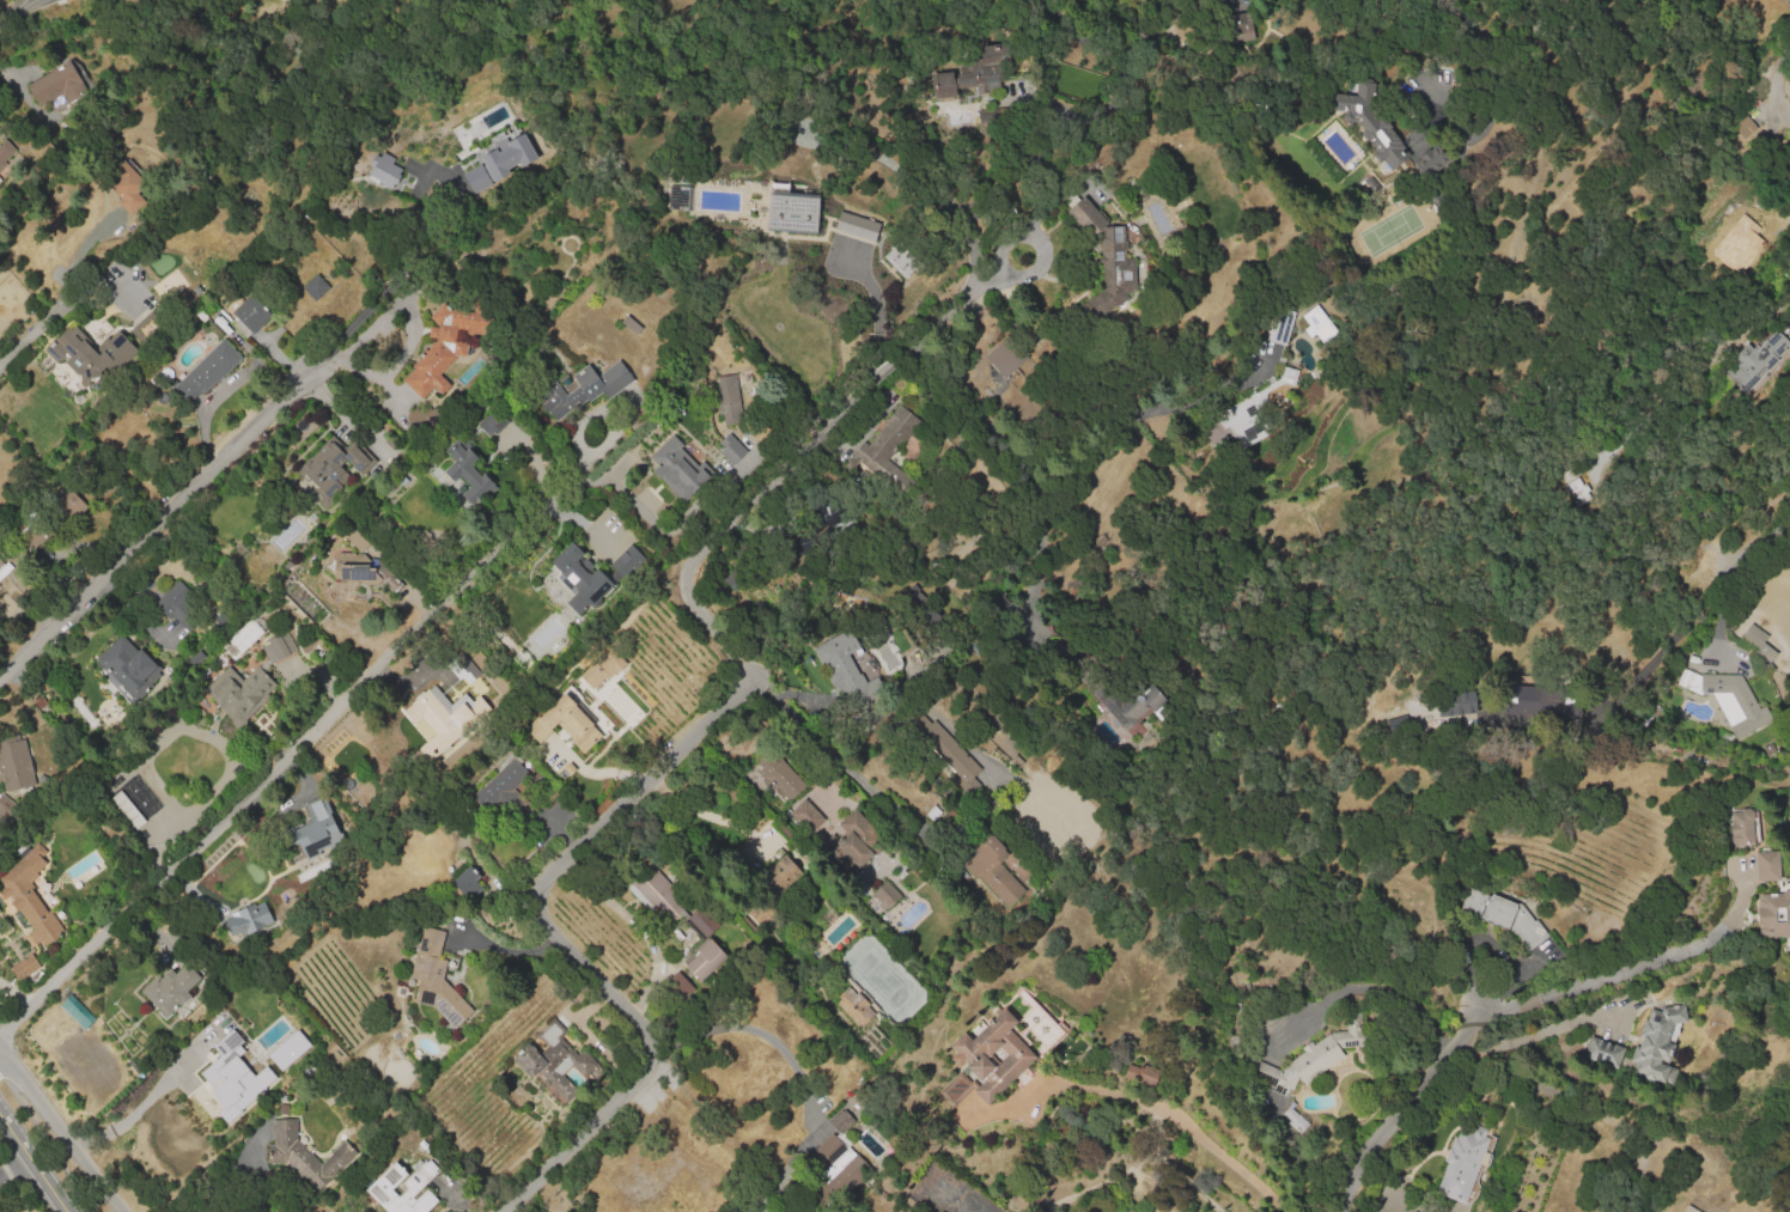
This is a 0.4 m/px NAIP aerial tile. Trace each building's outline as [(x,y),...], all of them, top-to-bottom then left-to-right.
[(1230,41),(1252,39),(1250,12),(1228,14),(1230,41)] [(930,102),(926,75),(970,69),(969,61),(982,60),(981,48),(1007,44),(1010,63),(1001,65),(1005,84),(999,85),(1000,91),(987,92),(988,99),(978,102),(976,87),(955,91),(956,99),(930,102)] [(24,87),(69,61),(83,84),(80,84),(85,92),(66,103),(61,95),(37,109),(24,87)] [(1338,98),(1344,99),(1344,101),(1368,104),(1366,115),(1337,112),(1338,98)] [(489,127),(504,115),(501,112),(513,103),(530,124),(517,135),(519,140),(509,148),(505,145),(504,145),(489,127)] [(1408,162),(1398,171),(1359,123),(1370,115),(1383,130),(1387,128),(1398,142),(1394,145),(1408,162)] [(1740,141),(1731,128),(1748,117),(1758,130),(1740,141)] [(470,191),(536,161),(523,131),(503,140),(500,132),(488,137),(493,146),(478,153),(482,163),(462,172),(470,191)] [(6,165),(0,171),(0,141),(2,139),(14,151),(2,163),(6,165)] [(1430,175),(1448,159),(1434,143),(1416,159),(1430,175)] [(391,189),(401,168),(390,163),(393,159),(376,151),(364,177),(391,189)] [(101,181),(122,159),(147,185),(139,194),(145,200),(129,217),(116,203),(120,201),(101,181)] [(687,186),(669,185),(668,207),(686,208),(687,186)] [(815,230),(767,226),(769,194),(818,197),(815,230)] [(1107,221),(1095,232),(1073,208),(1085,197),(1107,221)] [(834,230),(875,239),(879,221),(838,212),(834,230)] [(1741,214),(1754,226),(1748,233),(1766,249),(1737,284),(1706,257),(1741,214)] [(1104,227),(1127,227),(1128,260),(1138,260),(1138,291),(1106,291),(1104,227)] [(882,256),(902,278),(918,263),(897,241),(882,256)] [(300,287),(313,273),(331,290),(318,304),(300,287)] [(255,334),(254,331),(245,340),(230,325),(237,317),(233,312),(251,293),(273,315),(255,334)] [(438,340),(438,339),(430,339),(430,328),(438,328),(438,327),(430,318),(444,303),(451,310),(457,310),(474,312),(475,299),(488,300),(487,313),(494,315),(492,336),(473,334),(473,336),(464,335),(464,333),(457,331),(457,342),(465,342),(465,357),(457,357),(457,359),(440,376),(451,386),(442,396),(433,388),(421,400),(403,382),(415,369),(412,366),(438,340)] [(1319,305),(1338,330),(1325,341),(1319,334),(1313,339),(1305,330),(1310,327),(1303,318),(1319,305)] [(1285,345),(1294,310),(1275,306),(1266,340),(1285,345)] [(129,329),(150,311),(164,327),(144,345),(129,329)] [(621,323),(627,316),(641,328),(635,335),(621,323)] [(1721,370),(1745,393),(1789,345),(1789,343),(1775,328),(1756,349),(1747,341),(1721,370)] [(134,351),(98,385),(72,358),(85,346),(92,353),(108,339),(110,341),(118,334),(134,351)] [(985,357),(1010,334),(1031,357),(1005,379),(985,357)] [(220,340),(241,358),(206,395),(201,391),(193,400),(177,385),(220,340)] [(619,360),(632,380),(608,397),(603,390),(560,419),(542,392),(556,383),(566,396),(579,386),(572,376),(589,364),(597,376),(619,360)] [(1213,412),(1220,426),(1231,429),(1238,444),(1244,445),(1263,436),(1264,432),(1254,409),(1272,401),(1268,392),(1280,386),(1293,389),(1298,369),(1281,365),(1278,379),(1258,388),(1254,387),(1253,394),(1213,412)] [(742,421),(724,424),(718,377),(737,374),(742,421)] [(900,404),(923,422),(907,443),(901,438),(887,457),(915,480),(905,494),(854,456),(865,441),(869,445),(900,404)] [(406,407),(407,424),(435,423),(434,407),(406,407)] [(475,425),(494,408),(507,422),(488,439),(475,425)] [(714,446),(727,433),(748,452),(735,465),(714,446)] [(650,458),(672,434),(687,447),(678,456),(696,474),(701,469),(710,476),(684,504),(651,473),(657,465),(650,458)] [(333,441),(346,455),(355,445),(371,462),(359,473),(347,462),(341,468),(351,477),(342,486),(337,480),(335,481),(341,487),(328,500),(298,469),(309,458),(312,462),(324,451),(322,449),(329,441),(331,444),(333,441)] [(469,449),(480,459),(471,467),(481,477),(485,474),(494,485),(473,505),(462,494),(470,487),(461,476),(455,481),(445,470),(455,462),(446,453),(458,443),(465,451),(469,449)] [(1561,485),(1574,507),(1591,497),(1578,475),(1561,485)] [(63,485),(86,505),(71,524),(47,503),(63,485)] [(30,555),(48,537),(32,521),(14,539),(30,555)] [(347,540),(357,531),(371,546),(361,555),(347,540)] [(782,559),(813,552),(808,531),(777,538),(782,559)] [(376,585),(341,584),(342,577),(335,577),(324,567),(335,560),(342,560),(342,565),(371,566),(371,568),(377,568),(376,574),(379,579),(376,585)] [(12,568),(0,580),(0,569),(6,562),(12,568)] [(394,593),(379,579),(388,571),(402,585),(394,593)] [(169,658),(134,621),(178,580),(190,595),(182,602),(205,626),(169,658)] [(555,597),(570,584),(586,602),(572,615),(555,597)] [(262,633),(233,662),(220,648),(249,620),(262,633)] [(1743,640),(1754,625),(1772,638),(1767,644),(1782,654),(1776,664),(1743,640)] [(860,677),(833,692),(810,650),(850,629),(860,648),(848,656),(860,677)] [(270,665),(261,648),(268,645),(266,641),(278,634),(280,638),(288,634),(297,651),(270,665)] [(95,660),(121,635),(136,652),(141,648),(164,674),(134,702),(95,660)] [(593,690),(624,662),(609,645),(578,674),(593,690)] [(469,662),(461,652),(447,664),(465,685),(479,674),(470,662),(469,662)] [(257,666),(278,688),(267,698),(268,700),(237,729),(202,692),(229,668),(242,681),(257,666)] [(444,723),(414,694),(439,666),(453,680),(442,693),(452,704),(448,709),(452,714),(444,723)] [(1774,723),(1741,742),(1713,694),(1722,675),(1745,676),(1765,712),(1767,709),(1774,723)] [(1164,700),(1130,731),(1116,715),(1151,684),(1164,700)] [(1507,714),(1536,714),(1536,685),(1506,686),(1507,714)] [(1437,716),(1474,715),(1474,691),(1436,692),(1437,716)] [(979,769),(922,708),(906,722),(963,783),(960,786),(968,794),(979,783),(971,776),(979,769)] [(590,713),(589,762),(566,761),(567,747),(543,745),(544,712),(590,713)] [(365,743),(373,735),(385,745),(377,755),(365,743)] [(4,796),(0,783),(0,741),(18,737),(23,753),(28,751),(37,786),(4,796)] [(804,786),(786,804),(745,763),(763,745),(804,786)] [(473,798),(513,759),(529,774),(512,790),(529,808),(516,821),(499,803),(487,814),(473,798)] [(121,793),(145,823),(134,832),(110,802),(121,793)] [(13,805),(0,821),(0,796),(13,805)] [(302,864),(287,836),(312,823),(304,806),(323,797),(331,815),(330,816),(343,842),(302,864)] [(805,799),(823,818),(806,835),(787,816),(805,799)] [(883,841),(852,809),(837,824),(845,833),(838,840),(831,833),(820,844),(850,874),(883,841)] [(1758,846),(1737,848),(1735,845),(1735,842),(1737,839),(1736,827),(1737,827),(1736,815),(1745,814),(1746,812),(1751,810),(1754,811),(1756,814),(1758,816),(1758,820),(1756,822),(1756,823),(1758,846)] [(964,857),(988,833),(1010,854),(999,865),(1029,894),(1016,907),(964,857)] [(4,890),(0,885),(0,882),(36,843),(48,854),(43,860),(47,864),(36,875),(37,876),(28,887),(47,914),(49,912),(61,931),(32,950),(23,937),(31,931),(19,913),(16,914),(10,905),(12,902),(8,899),(6,900),(1,891),(4,890)] [(1758,854),(1783,853),(1784,883),(1759,884),(1758,854)] [(785,855),(798,870),(779,888),(766,873),(785,855)] [(450,885),(469,866),(481,878),(463,897),(450,885)] [(652,866),(678,895),(675,899),(684,908),(670,921),(660,912),(654,918),(627,890),(652,866)] [(870,893),(884,910),(901,897),(887,879),(870,893)] [(1472,888),(1494,897),(1496,895),(1526,907),(1530,913),(1538,922),(1540,921),(1566,956),(1520,992),(1516,988),(1532,951),(1518,933),(1462,909),(1472,888)] [(245,921),(278,891),(293,908),(261,938),(245,921)] [(1788,893),(1789,893),(1789,939),(1779,938),(1778,933),(1774,933),(1772,931),(1771,927),(1761,928),(1759,896),(1785,896),(1788,893)] [(231,939),(272,920),(262,899),(221,918),(231,939)] [(706,939),(688,919),(702,907),(719,927),(706,939)] [(424,927),(445,933),(438,958),(446,961),(442,982),(471,1011),(455,1030),(432,1010),(404,1003),(424,927)] [(727,958),(701,983),(683,966),(711,939),(727,958)] [(40,967),(30,952),(9,967),(18,981),(40,967)] [(185,966),(200,980),(185,993),(190,998),(166,1022),(139,992),(153,979),(158,983),(171,970),(176,975),(185,966)] [(680,1001),(694,989),(677,971),(663,983),(680,1001)] [(832,1003),(848,987),(856,995),(858,993),(871,1006),(869,1009),(871,1012),(856,1027),(832,1003)] [(95,1021),(83,1033),(75,1024),(48,1050),(30,1031),(71,994),(95,1021)] [(1648,1019),(1649,1021),(1655,1004),(1672,1009),(1688,1006),(1691,1024),(1684,1025),(1681,1033),(1678,1031),(1675,1037),(1673,1036),(1670,1043),(1679,1046),(1672,1065),(1664,1062),(1663,1065),(1680,1071),(1674,1089),(1655,1083),(1655,1085),(1642,1080),(1643,1078),(1634,1076),(1637,1066),(1632,1064),(1637,1049),(1642,1050),(1645,1041),(1640,1039),(1648,1019)] [(1005,1011),(1019,1025),(1012,1033),(1036,1059),(987,1106),(974,1092),(982,1085),(967,1070),(969,1067),(966,1064),(960,1070),(950,1059),(956,1054),(950,1048),(966,1034),(973,1042),(1005,1011)] [(1368,1048),(1344,1050),(1333,1035),(1348,1034),(1347,1013),(1362,1012),(1363,1033),(1366,1033),(1368,1048)] [(512,1060),(553,1019),(599,1067),(585,1082),(571,1067),(561,1076),(576,1091),(559,1108),(512,1060)] [(266,1053),(278,1070),(310,1046),(298,1029),(266,1053)] [(225,1030),(239,1047),(227,1056),(250,1083),(256,1078),(268,1091),(238,1117),(201,1074),(220,1058),(208,1044),(225,1030)] [(1345,1056),(1304,1084),(1301,1078),(1293,1092),(1286,1091),(1274,1085),(1277,1080),(1254,1071),(1258,1062),(1279,1071),(1281,1073),(1283,1068),(1304,1053),(1302,1049),(1311,1042),(1315,1048),(1332,1037),(1345,1056)] [(1619,1072),(1587,1060),(1594,1039),(1627,1049),(1619,1072)] [(1122,1078),(1154,1086),(1158,1069),(1127,1061),(1122,1078)] [(1310,1126),(1304,1132),(1298,1127),(1296,1131),(1286,1123),(1290,1120),(1284,1114),(1289,1108),(1310,1126)] [(828,1121),(841,1109),(854,1123),(841,1135),(828,1121)] [(281,1159),(273,1159),(273,1119),(297,1119),(297,1141),(319,1164),(342,1141),(355,1155),(315,1194),(281,1159)] [(1467,1207),(1437,1196),(1449,1165),(1445,1164),(1455,1137),(1460,1139),(1462,1129),(1474,1134),(1477,1127),(1490,1132),(1487,1139),(1492,1141),(1488,1153),(1492,1155),(1492,1158),(1492,1162),(1491,1164),(1490,1167),(1486,1169),(1482,1168),(1467,1207)] [(846,1149),(826,1170),(811,1156),(832,1135),(846,1149)] [(437,1202),(427,1211),(385,1211),(365,1192),(396,1161),(410,1175),(426,1159),(438,1171),(412,1198),(415,1201),(426,1190),(437,1202)] [(1686,1203),(1680,1211),(1701,1211),(1686,1203)]
